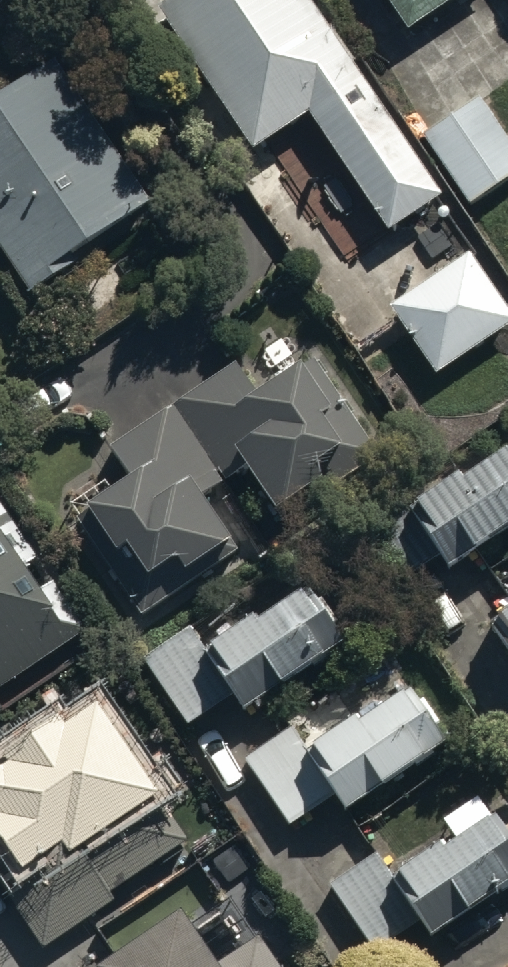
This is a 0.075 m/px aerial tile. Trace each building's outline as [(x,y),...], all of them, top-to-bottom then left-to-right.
[(298,0),(194,0),(158,24),(259,174),(314,137),(392,252),(444,217),(298,0)] [(408,45),(476,0),(378,0),(408,45)] [(55,79),(0,117),(0,252),(39,308),(79,281),(75,275),(153,221),(55,79)] [(424,151),(467,221),(507,196),(507,150),(485,113),(424,151)] [(469,264),(391,318),(440,389),(507,342),(507,321),(469,264)] [(237,378),(111,462),(138,503),(120,515),(116,509),(81,532),(144,627),(261,550),(225,496),(246,482),(282,537),(381,472),(319,378),(262,416),(237,378)] [(463,465),(460,461),(358,530),(395,584),(470,532),(474,539),(507,516),(507,434),(463,465)] [(87,645),(56,597),(39,608),(22,582),(40,571),(0,510),(0,701),(87,645)] [(193,615),(148,644),(193,713),(236,685),(249,705),(282,684),(284,688),(327,660),(325,657),(350,641),(300,564),(204,625),(193,615)] [(492,626),(507,651),(507,616),(492,626)] [(400,669),(258,760),(294,817),(331,794),(345,815),(381,792),(385,797),(429,769),(426,764),(451,747),(400,669)] [(53,713),(47,704),(0,736),(0,876),(42,939),(114,891),(107,881),(183,830),(88,689),(53,713)] [(340,888),(376,946),(418,920),(433,945),(468,923),(473,931),(507,909),(507,830),(488,797),(340,888)] [(260,932),(212,965),(181,920),(112,966),(284,966),(260,932)]
